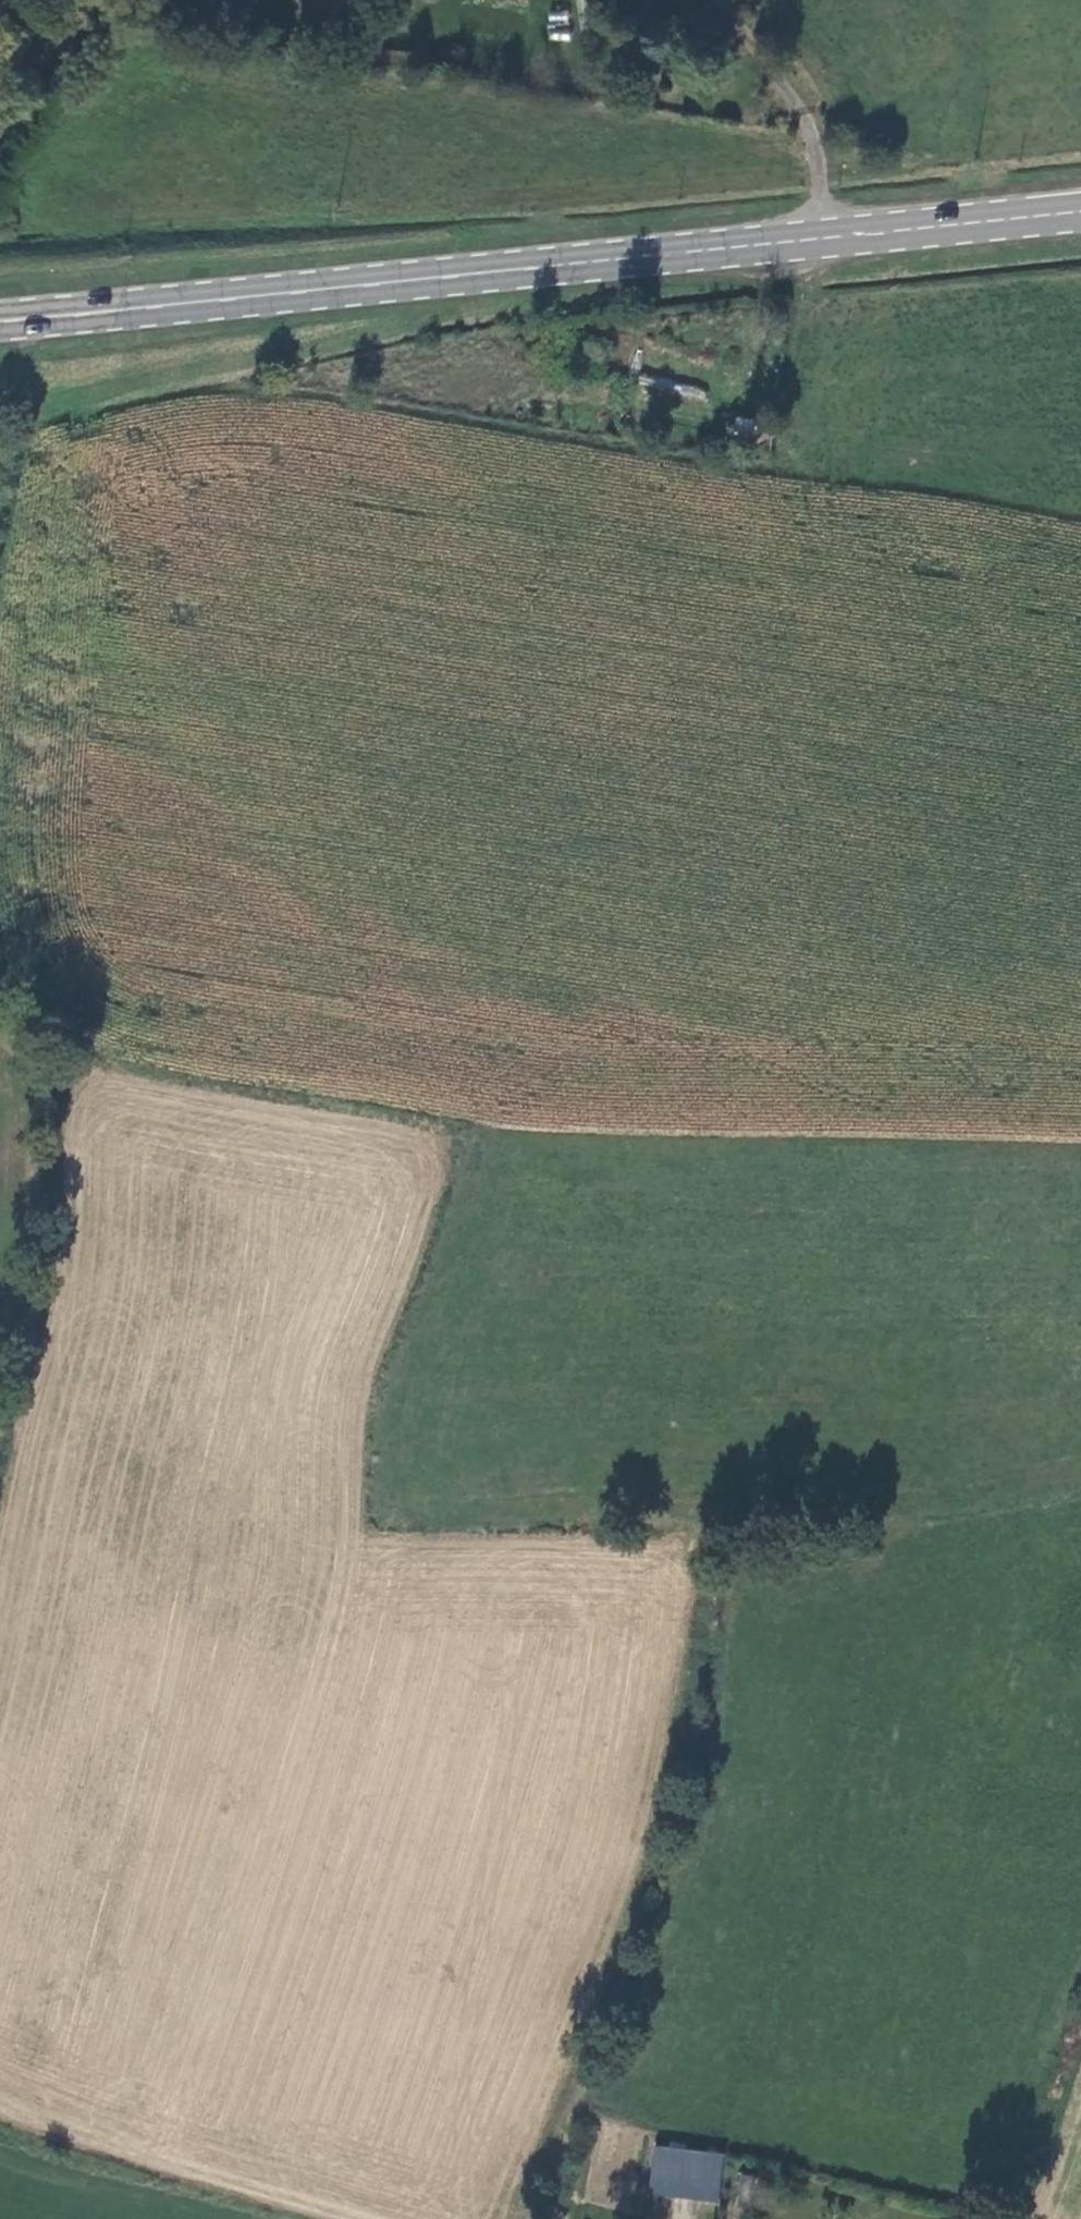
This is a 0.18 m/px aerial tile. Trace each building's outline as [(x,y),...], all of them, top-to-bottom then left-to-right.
[(549,15),(551,40),(569,39),(567,14),(549,15)] [(659,2201),(707,2210),(712,2178),(665,2169),(659,2201)]
